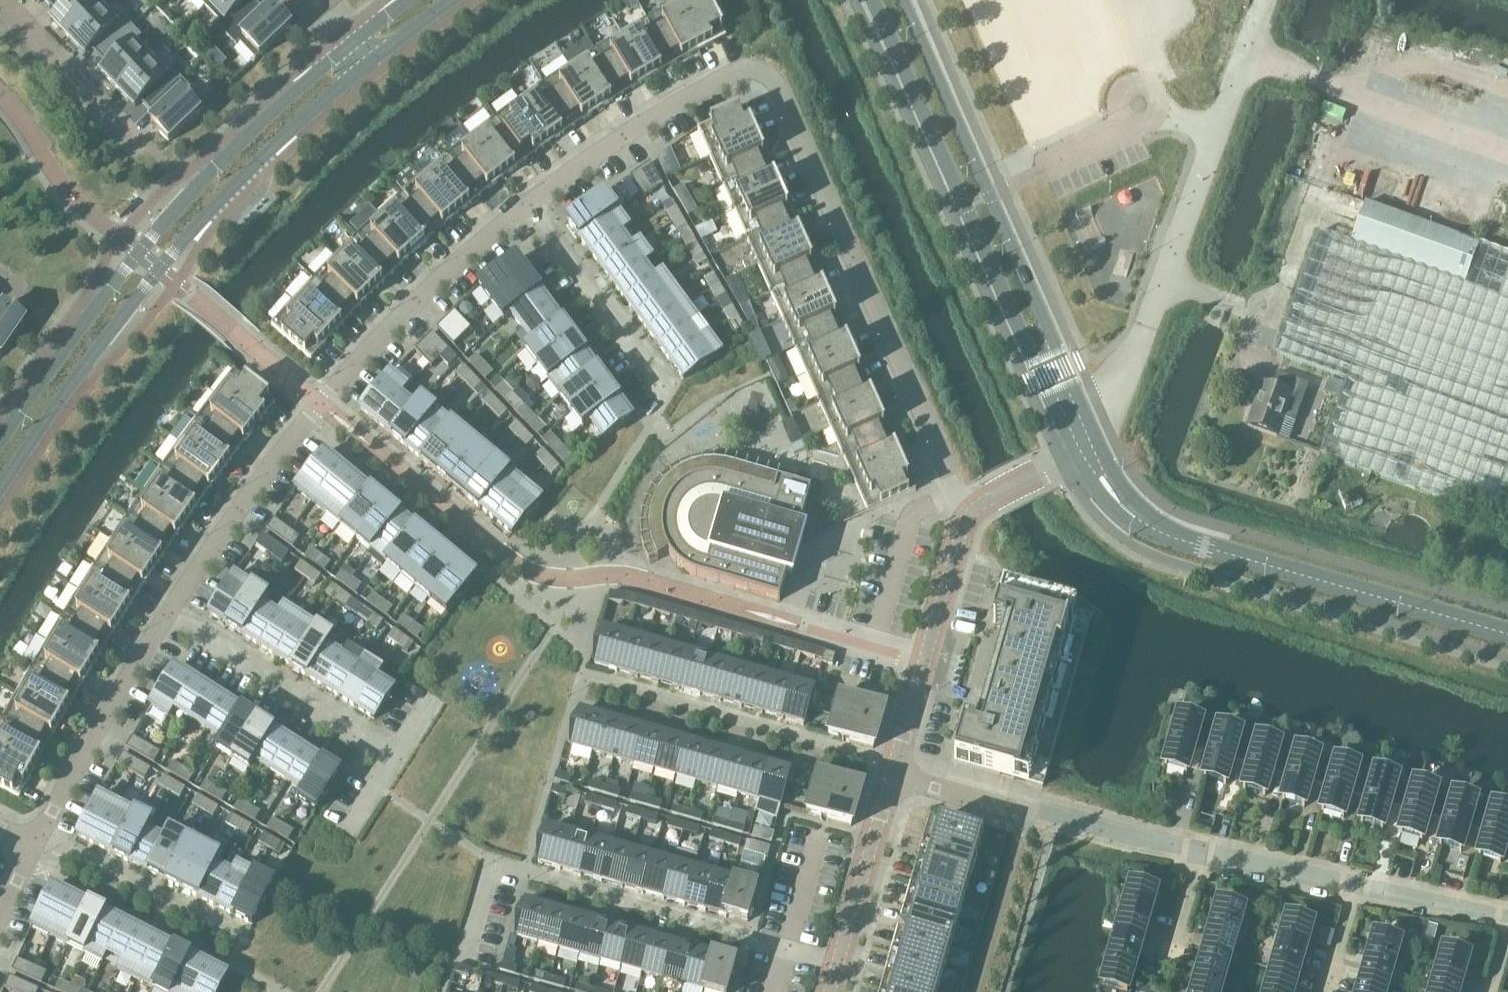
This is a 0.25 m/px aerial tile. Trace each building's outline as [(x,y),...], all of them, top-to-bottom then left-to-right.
[(50,6),(57,14),(51,20),(68,38),(104,4),(100,0),(56,0),(50,6)] [(206,8),(220,23),(217,26),(227,37),(260,6),(254,0),(214,0),(206,8)] [(674,5),(699,52),(726,37),(707,0),(684,0),(674,5)] [(119,20),(104,4),(68,38),(79,50),(80,49),(85,55),(91,49),(100,58),(132,27),(122,17),(119,20)] [(647,20),(673,66),(699,52),(674,5),(647,20)] [(260,6),(227,37),(236,47),(240,44),(256,60),(291,27),(273,9),(267,14),(260,6)] [(647,20),(621,35),(648,80),(673,66),(647,20)] [(142,37),(132,27),(100,58),(107,66),(100,72),(118,90),(153,56),(138,40),(142,37)] [(621,35),(595,50),(623,95),(648,80),(621,35)] [(595,50),(570,67),(598,111),(623,95),(595,50)] [(168,72),(153,56),(118,90),(129,102),(129,101),(135,107),(141,102),(149,110),(181,79),(172,69),(168,72)] [(570,67),(544,83),(574,127),(598,111),(570,67)] [(191,90),(181,79),(149,110),(157,119),(151,124),(169,143),(204,110),(188,93),(191,90)] [(544,83),(519,101),(550,144),(574,127),(544,83)] [(519,101),(495,119),(526,161),(550,144),(519,101)] [(698,130),(711,158),(759,137),(746,108),(698,130)] [(495,119),(471,137),(503,179),(526,161),(495,119)] [(471,137),(447,156),(480,197),(503,179),(471,137)] [(711,158),(723,185),(771,164),(759,137),(711,158)] [(447,156),(424,175),(458,215),(480,197),(447,156)] [(650,163),(640,170),(653,192),(664,186),(650,163)] [(723,185),(735,212),(783,191),(771,164),(723,185)] [(640,170),(630,177),(642,198),(653,192),(640,170)] [(424,175),(401,195),(436,235),(458,215),(424,175)] [(674,192),(681,205),(691,199),(683,186),(674,192)] [(735,212),(747,239),(795,218),(783,191),(735,212)] [(401,195),(378,216),(414,254),(436,235),(401,195)] [(580,239),(617,212),(604,195),(568,222),(580,239)] [(691,199),(681,205),(689,218),(698,212),(691,199)] [(1367,204),(1352,244),(1318,232),(1273,354),(1347,381),(1321,452),(1497,517),(1507,486),(1507,255),(1367,204)] [(667,213),(673,224),(682,219),(676,208),(667,213)] [(617,212),(580,239),(591,255),(628,227),(617,212)] [(378,216),(356,236),(393,274),(414,254),(378,216)] [(747,239),(759,266),(807,245),(795,218),(747,239)] [(682,219),(673,224),(679,234),(688,229),(682,219)] [(628,227),(591,255),(603,270),(640,243),(628,227)] [(356,236),(335,258),(372,295),(393,274),(356,236)] [(686,246),(692,257),(701,252),(695,241),(686,246)] [(603,270),(614,286),(651,258),(640,243),(603,270)] [(759,266),(771,294),(819,272),(807,245),(759,266)] [(692,257),(698,267),(707,262),(701,252),(692,257)] [(335,258),(313,279),(352,316),(372,295),(335,258)] [(479,287),(492,304),(529,277),(516,260),(479,287)] [(654,279),(643,265),(614,286),(626,301),(654,279)] [(771,294),(783,321),(831,300),(819,272),(771,294)] [(674,289),(663,274),(626,301),(637,317),(674,289)] [(705,279),(711,290),(720,285),(714,274),(705,279)] [(529,277),(492,304),(503,320),(540,293),(529,277)] [(313,279),(293,302),(332,337),(352,316),(313,279)] [(720,285),(711,290),(717,300),(726,295),(720,285)] [(685,305),(674,289),(637,317),(648,332),(685,305)] [(512,314),(523,329),(551,308),(540,293),(503,320),(512,314)] [(783,321),(795,348),(843,327),(831,300),(783,321)] [(332,337),(293,302),(271,326),(311,360),(332,337)] [(648,332),(660,347),(697,320),(685,305),(648,332)] [(724,312),(730,323),(739,318),(733,307),(724,312)] [(22,322),(1,308),(0,309),(0,354),(22,322)] [(525,350),(526,351),(563,324),(551,308),(523,329),(534,344),(525,350)] [(445,320),(462,337),(471,329),(455,312),(454,312),(445,320)] [(739,318),(730,323),(736,333),(745,328),(739,318)] [(437,329),(453,346),(462,337),(445,320),(437,329)] [(708,336),(697,320),(660,347),(671,363),(708,336)] [(574,339),(563,324),(526,351),(537,366),(574,339)] [(795,348),(807,375),(855,354),(843,327),(795,348)] [(423,342),(440,359),(449,367),(458,359),(432,333),(423,342)] [(708,336),(671,363),(684,380),(721,353),(708,336)] [(586,354),(574,339),(537,366),(549,382),(586,354)] [(432,367),(440,359),(423,342),(415,350),(432,367)] [(549,382),(560,397),(597,370),(586,354),(549,382)] [(807,375),(819,402),(867,381),(855,354),(807,375)] [(469,363),(478,372),(485,365),(477,356),(469,363)] [(485,365),(478,372),(486,381),(494,374),(485,365)] [(457,374),(466,383),(473,376),(465,367),(457,374)] [(560,397),(571,413),(608,385),(597,370),(560,397)] [(234,371),(215,396),(257,428),(275,403),(234,371)] [(361,410),(377,423),(406,388),(390,374),(361,410)] [(1277,375),(1272,388),(1263,385),(1247,427),(1277,438),(1284,420),(1295,424),(1308,386),(1277,375)] [(466,383),(474,392),(482,385),(473,376),(466,383)] [(1339,397),(1344,383),(1325,377),(1321,390),(1339,397)] [(819,402),(831,429),(879,408),(867,381),(819,402)] [(495,391),(504,400),(511,393),(503,384),(495,391)] [(571,413),(583,428),(620,401),(608,385),(571,413)] [(407,388),(406,388),(377,423),(392,435),(414,408),(400,396),(407,388)] [(504,400),(512,409),(520,401),(511,393),(504,400)] [(483,402),(492,411),(499,404),(491,395),(483,402)] [(215,396),(197,419),(239,451),(257,428),(215,396)] [(436,412),(420,400),(414,408),(392,435),(407,448),(436,412)] [(620,401),(583,428),(583,429),(591,423),(604,439),(632,418),(620,401)] [(492,411),(500,420),(508,413),(499,404),(492,411)] [(831,429),(855,483),(868,512),(916,491),(879,408),(831,429)] [(521,418),(530,427),(537,420),(529,411),(521,418)] [(451,425),(436,412),(407,448),(421,460),(451,425)] [(197,419),(179,443),(222,474),(239,451),(197,419)] [(537,420),(530,427),(538,436),(546,429),(537,420)] [(792,420),(782,425),(791,447),(802,442),(792,420)] [(509,430),(518,439),(525,431),(517,423),(509,430)] [(421,460),(436,472),(465,437),(451,425),(421,460)] [(525,431),(518,439),(526,448),(534,440),(525,431)] [(436,472),(451,484),(480,449),(465,437),(436,472)] [(548,446),(556,455),(564,448),(555,439),(548,446)] [(179,443),(162,467),(205,498),(222,474),(179,443)] [(564,448),(556,455),(564,464),(572,457),(564,448)] [(451,484),(466,497),(495,461),(480,449),(451,484)] [(536,458),(544,466),(552,459),(543,450),(536,458)] [(341,467),(325,453),(295,489),(312,502),(341,467)] [(815,484),(813,483),(733,460),(727,458),(721,458),(715,457),(709,457),(703,458),(697,459),(691,461),(685,463),(679,466),(674,469),(669,473),(664,477),(659,481),(655,486),(652,492),(649,497),(646,503),(644,509),(642,515),(641,522),(641,528),(641,534),(642,540),(643,546),(645,552),(647,559),(650,565),(669,555),(674,561),(679,567),(686,572),(694,576),(697,577),(780,601),(796,546),(812,538),(812,537),(811,537),(803,520),(807,506),(811,507),(814,506),(816,505),(819,504),(820,502),(822,499),(823,496),(822,492),(821,489),(819,486),(817,485),(815,484)] [(552,459),(544,466),(552,475),(560,468),(552,459)] [(466,497),(481,509),(510,473),(495,461),(466,497)] [(205,498),(162,467),(144,492),(188,521),(205,498)] [(312,502),(327,514),(356,479),(341,467),(312,502)] [(481,509),(495,521),(525,486),(524,485),(511,474),(510,473),(481,509)] [(371,491),(356,479),(327,514),(341,527),(371,491)] [(495,521),(496,522),(512,535),(541,499),(525,486),(495,521)] [(385,504),(371,491),(341,527),(356,539),(385,504)] [(129,514),(127,516),(171,546),(188,522),(144,492),(129,514)] [(385,504),(356,539),(371,551),(400,516),(385,504)] [(125,519),(111,541),(155,570),(171,546),(127,516),(125,519)] [(371,551),(367,555),(382,568),(386,563),(415,528),(400,516),(371,551)] [(266,530),(293,549),(300,538),(274,519),(266,530)] [(386,563),(401,576),(430,540),(415,528),(386,563)] [(871,541),(873,535),(874,533),(865,531),(863,539),(871,541)] [(263,535),(256,545),(282,564),(289,554),(263,535)] [(445,552),(430,540),(401,576),(416,588),(445,552)] [(111,541),(94,566),(139,595),(155,570),(111,541)] [(305,558),(315,565),(321,556),(311,549),(305,558)] [(416,588),(430,600),(459,565),(445,552),(416,588)] [(321,556),(315,565),(324,572),(331,563),(321,556)] [(295,571),(305,578),(311,570),(301,562),(295,571)] [(459,565),(430,600),(447,613),(476,578),(459,565)] [(94,566),(78,591),(123,620),(139,595),(94,566)] [(311,570),(305,578),(315,585),(321,577),(311,570)] [(336,580),(346,587),(352,579),(342,572),(336,580)] [(209,614),(227,626),(252,587),(234,576),(209,614)] [(346,587),(355,594),(362,586),(352,579),(346,587)] [(326,594),(336,601),(342,592),(332,585),(326,594)] [(227,626),(243,636),(268,597),(252,587),(227,626)] [(78,591),(63,617),(107,644),(123,620),(78,591)] [(342,592),(336,601),(346,608),(352,599),(342,592)] [(955,762),(1043,787),(1048,770),(1092,617),(1047,604),(1004,592),(994,627),(1005,630),(983,709),(978,707),(971,729),(965,728),(955,762)] [(609,593),(608,602),(623,604),(624,595),(609,593)] [(367,603),(377,610),(383,602),(373,594),(367,603)] [(269,598),(268,597),(243,636),(259,646),(284,608),(283,607),(278,616),(263,607),(269,598)] [(652,602),(637,597),(635,606),(649,610),(652,602)] [(383,602),(377,610),(387,617),(393,609),(383,602)] [(672,608),(658,603),(656,612),(670,616),(672,608)] [(259,646),(276,657),(300,618),(284,608),(259,646)] [(357,616),(367,623),(373,615),(363,608),(357,616)] [(693,614),(679,610),(676,618),(691,622),(693,614)] [(373,615),(367,623),(377,631),(383,622),(373,615)] [(396,624),(407,632),(413,623),(403,616),(396,624)] [(714,620),(700,616),(697,624),(711,628),(714,620)] [(63,617),(47,642),(92,670),(107,644),(63,617)] [(317,628),(300,618),(276,657),(292,667),(317,628)] [(735,626),(720,622),(718,630),(732,634),(735,626)] [(413,623),(407,632),(417,640),(424,631),(413,623)] [(308,677),(333,639),(317,628),(292,667),(308,677)] [(755,632),(741,628),(739,636),(753,640),(755,632)] [(387,638),(397,645),(403,637),(393,629),(387,638)] [(616,671),(626,636),(604,630),(594,664),(616,671)] [(776,638),(762,634),(759,642),(773,646),(776,638)] [(637,677),(647,642),(626,636),(616,671),(637,677)] [(403,637),(397,645),(408,653),(414,645),(403,637)] [(324,688),(343,658),(328,648),(333,639),(308,677),(324,688)] [(783,640),(780,648),(794,653),(797,644),(783,640)] [(47,642),(32,668),(77,695),(92,670),(47,642)] [(658,683),(668,648),(647,642),(637,677),(658,683)] [(817,650),(803,646),(801,654),(815,659),(817,650)] [(679,688),(689,654),(668,648),(658,683),(679,688)] [(340,698),(365,660),(364,659),(348,649),(343,658),(324,688),(340,698)] [(822,663),(833,666),(836,655),(825,652),(822,663)] [(699,694),(709,660),(689,654),(679,688),(699,694)] [(340,698),(357,709),(381,670),(365,660),(340,698)] [(720,700),(730,666),(709,660),(699,694),(720,700)] [(741,706),(751,672),(730,666),(720,700),(741,706)] [(32,668),(17,694),(63,720),(77,695),(32,668)] [(175,668),(150,706),(168,718),(193,679),(175,668)] [(381,670),(357,709),(374,720),(394,690),(399,681),(382,670),(381,670)] [(762,712),(772,677),(751,672),(741,706),(762,712)] [(792,683),(772,677),(762,712),(783,718),(792,683)] [(209,690),(193,679),(168,718),(169,718),(175,710),(190,720),(209,690)] [(792,683),(783,718),(804,724),(814,690),(792,683)] [(190,720),(206,730),(225,700),(209,690),(190,720)] [(17,694),(2,720),(48,745),(63,720),(17,694)] [(884,710),(840,697),(834,717),(879,730),(884,710)] [(216,748),(217,749),(241,710),(225,700),(206,730),(222,740),(216,748)] [(217,749),(233,759),(258,721),(241,710),(217,749)] [(571,747),(593,753),(603,718),(581,712),(571,747)] [(1182,716),(1180,715),(1165,768),(1167,768),(1167,767),(1185,772),(1185,773),(1187,774),(1194,750),(1211,755),(1219,727),(1203,723),(1202,721),(1200,721),(1199,722),(1181,717),(1182,716)] [(829,736),(873,749),(879,730),(834,717),(829,736)] [(593,753),(613,759),(623,724),(603,718),(593,753)] [(0,724),(0,752),(34,771),(48,745),(2,720),(0,724)] [(249,770),(274,731),(258,721),(233,759),(249,770)] [(613,759),(634,765),(644,730),(623,724),(613,759)] [(1233,761),(1250,766),(1258,739),(1241,734),(1241,732),(1239,732),(1238,733),(1221,728),(1221,727),(1219,726),(1219,727),(1211,755),(1204,779),(1206,779),(1206,778),(1224,783),(1224,784),(1226,785),(1233,761)] [(634,765),(655,771),(665,736),(644,730),(634,765)] [(290,741),(274,731),(249,770),(250,770),(255,761),(271,771),(290,741)] [(655,771),(676,777),(686,742),(665,736),(655,771)] [(126,748),(154,765),(161,753),(132,737),(126,748)] [(1250,766),(1243,790),(1245,791),(1246,789),(1263,794),(1263,796),(1265,796),(1272,772),(1289,777),(1297,750),(1280,745),(1280,744),(1278,743),(1278,745),(1260,740),(1260,738),(1258,737),(1258,739),(1250,766)] [(306,752),(290,741),(271,771),(287,782),(306,752)] [(707,748),(686,742),(676,777),(697,783),(707,748)] [(697,783),(717,789),(727,754),(707,748),(697,783)] [(1329,788),(1336,761),(1319,756),(1319,755),(1317,755),(1317,756),(1299,751),(1300,749),(1297,749),(1297,750),(1289,777),(1282,801),(1284,802),(1285,800),(1303,805),(1302,807),(1304,808),(1311,783),(1329,788)] [(20,798),(34,771),(0,752),(0,788),(20,798)] [(297,800),(298,801),(322,762),(306,752),(287,782),(303,792),(297,800)] [(151,770),(123,754),(116,765),(145,781),(151,770)] [(748,760),(727,754),(717,789),(738,795),(748,760)] [(769,766),(748,760),(738,795),(759,801),(769,766)] [(1337,760),(1336,761),(1322,813),(1324,813),(1324,812),(1342,817),(1341,818),(1343,819),(1350,795),(1368,800),(1376,773),(1358,767),(1359,766),(1357,766),(1356,767),(1338,762),(1339,761),(1337,760)] [(322,762),(298,801),(316,812),(340,773),(322,762)] [(167,772),(178,778),(183,769),(172,763),(167,772)] [(769,766),(759,801),(755,812),(778,818),(791,772),(769,766)] [(183,769),(178,778),(188,784),(194,775),(183,769)] [(1407,811),(1412,792),(1415,784),(1397,779),(1398,778),(1396,777),(1395,779),(1378,773),(1378,772),(1376,771),(1376,773),(1368,800),(1361,824),(1363,824),(1363,823),(1381,828),(1381,829),(1383,830),(1390,806),(1407,811)] [(556,773),(554,780),(569,785),(571,777),(556,773)] [(862,788),(818,776),(812,795),(857,807),(862,788)] [(159,786),(170,792),(175,783),(164,777),(159,786)] [(200,791),(211,797),(216,788),(206,782),(200,791)] [(603,795),(605,787),(590,782),(588,790),(603,795)] [(175,783),(170,792),(180,798),(185,789),(175,783)] [(1412,792),(1407,811),(1400,835),(1402,836),(1403,834),(1420,839),(1420,841),(1422,841),(1429,817),(1446,822),(1451,804),(1454,795),(1437,790),(1437,789),(1435,788),(1434,790),(1417,785),(1417,783),(1415,783),(1415,784),(1412,792)] [(553,786),(550,794),(566,799),(568,791),(553,786)] [(620,791),(605,787),(603,795),(618,799),(620,791)] [(216,788),(211,797),(221,803),(227,794),(216,788)] [(630,802),(645,806),(647,799),(632,794),(630,802)] [(1451,804),(1446,822),(1439,846),(1441,847),(1442,845),(1460,850),(1459,852),(1461,853),(1468,828),(1485,833),(1493,806),(1476,801),(1476,800),(1474,799),(1474,801),(1456,796),(1456,794),(1454,794),(1454,795),(1451,804)] [(812,795),(807,814),(851,827),(857,807),(812,795)] [(97,846),(117,805),(98,796),(78,836),(97,846)] [(192,805),(203,811),(208,802),(197,796),(192,805)] [(602,800),(587,796),(585,804),(600,808),(602,800)] [(645,806),(660,811),(662,803),(647,799),(645,806)] [(615,813),(617,805),(602,800),(600,808),(615,813)] [(234,810),(244,816),(250,807),(239,801),(234,810)] [(208,802),(203,811),(213,817),(219,808),(208,802)] [(135,814),(117,805),(97,846),(114,855),(135,814)] [(1485,833),(1478,858),(1481,858),(1481,857),(1499,862),(1498,863),(1500,864),(1507,840),(1507,811),(1495,807),(1496,806),(1494,805),(1493,806),(1485,833)] [(674,806),(671,814),(686,818),(689,810),(674,806)] [(250,807),(244,816),(255,822),(260,813),(250,807)] [(643,812),(628,808),(626,816),(641,820),(643,812)] [(704,815),(689,810),(686,818),(701,823),(704,815)] [(643,812),(641,820),(656,825),(658,817),(643,812)] [(114,855),(131,863),(152,823),(135,814),(114,855)] [(226,824),(236,830),(241,821),(231,815),(226,824)] [(984,832),(929,817),(923,840),(977,856),(984,832)] [(730,822),(715,818),(713,826),(728,830),(730,822)] [(267,829),(278,835),(283,826),(272,820),(267,829)] [(682,832),(685,824),(670,820),(667,828),(682,832)] [(241,821),(236,830),(247,836),(252,827),(241,821)] [(745,827),(730,822),(728,830),(743,835),(745,827)] [(152,823),(131,863),(148,872),(169,831),(168,831),(163,840),(147,832),(152,823)] [(700,829),(685,824),(682,832),(697,836),(700,829)] [(283,826),(278,835),(288,841),(293,832),(283,826)] [(538,862),(560,869),(570,834),(548,828),(538,862)] [(753,838),(771,843),(773,834),(756,829),(753,838)] [(186,840),(169,831),(148,872),(165,881),(186,840)] [(726,836),(711,832),(709,840),(724,844),(726,836)] [(259,843),(269,849),(275,840),(264,834),(259,843)] [(560,869),(580,875),(590,840),(570,834),(560,869)] [(739,848),(741,840),(726,836),(724,844),(739,848)] [(165,881),(182,889),(203,849),(186,840),(165,881)] [(275,840),(269,849),(280,855),(285,846),(275,840)] [(580,875),(601,881),(611,846),(590,840),(580,875)] [(923,840),(916,862),(971,878),(977,856),(923,840)] [(749,852),(766,857),(769,848),(752,844),(749,852)] [(601,881),(622,887),(632,852),(611,846),(601,881)] [(182,889),(200,898),(220,857),(203,849),(182,889)] [(653,858),(632,852),(622,887),(643,892),(653,858)] [(697,858),(677,852),(673,864),(664,898),(684,904),(694,870),(697,858)] [(200,898),(217,907),(233,875),(216,867),(221,858),(220,857),(200,898)] [(673,864),(653,858),(643,892),(664,898),(673,864)] [(916,862),(910,884),(964,900),(971,878),(916,862)] [(217,907),(234,915),(254,875),(254,874),(237,866),(233,875),(217,907)] [(684,904),(705,910),(715,876),(694,870),(684,904)] [(254,875),(234,915),(253,925),(273,884),(254,875)] [(705,910),(726,916),(736,882),(715,876),(705,910)] [(736,882),(726,916),(748,922),(758,888),(736,882)] [(964,900),(910,884),(904,906),(958,922),(964,900)] [(1132,885),(1117,935),(1142,942),(1156,892),(1132,885)] [(71,896),(52,886),(32,927),(51,937),(71,896)] [(88,905),(71,896),(51,937),(68,946),(88,905)] [(516,938),(538,944),(548,909),(526,903),(516,938)] [(1243,910),(1219,903),(1205,953),(1229,960),(1243,910)] [(68,946),(85,954),(106,913),(88,905),(68,946)] [(904,906),(898,928),(952,944),(958,922),(904,906)] [(538,944),(559,950),(569,915),(548,909),(538,944)] [(85,954),(102,963),(123,922),(106,913),(85,954)] [(559,950),(580,956),(590,921),(569,915),(559,950)] [(1288,918),(1274,968),(1298,974),(1312,925),(1288,918)] [(580,956),(600,962),(610,927),(590,921),(580,956)] [(118,971),(119,972),(140,931),(123,922),(102,963),(103,963),(107,954),(123,962),(118,971)] [(600,962),(621,968),(631,933),(610,927),(600,962)] [(898,928),(891,950),(946,966),(952,944),(898,928)] [(157,939),(140,931),(119,972),(136,980),(157,939)] [(621,968),(642,973),(652,939),(631,933),(621,968)] [(1142,942),(1117,935),(1103,985),(1127,991),(1142,942)] [(1383,991),(1385,991),(1399,943),(1375,936),(1361,986),(1383,991)] [(174,948),(157,939),(136,980),(153,989),(174,948)] [(642,973),(663,979),(673,945),(652,939),(642,973)] [(663,979),(684,985),(693,951),(673,945),(663,979)] [(174,948),(153,989),(159,991),(173,991),(191,957),(174,948)] [(891,950),(885,972),(939,987),(946,966),(891,950)] [(1432,991),(1458,991),(1468,957),(1444,950),(1432,991)] [(714,957),(693,951),(684,985),(704,991),(714,957)] [(1205,953),(1194,991),(1220,991),(1229,960),(1205,953)] [(191,957),(173,991),(195,991),(208,965),(191,957)] [(707,991),(728,991),(736,963),(714,957),(704,991),(707,991)] [(34,981),(39,969),(17,960),(12,972),(34,981)] [(500,971),(515,976),(517,968),(502,963),(500,971)] [(195,991),(219,991),(227,975),(208,965),(195,991)] [(456,965),(454,973),(469,977),(471,969),(456,965)] [(1274,968),(1267,991),(1293,991),(1298,974),(1274,968)] [(47,973),(39,969),(34,981),(42,985),(47,973)] [(879,991),(938,991),(939,987),(885,972),(879,991)] [(549,985),(551,977),(536,973),(534,981),(549,985)] [(488,982),(503,987),(505,979),(490,975),(488,982)] [(31,987),(9,977),(4,989),(5,989),(11,991),(29,991),(31,987)] [(549,985),(564,990),(566,982),(551,977),(549,985)] [(505,979),(503,987),(518,991),(520,983),(505,979)] [(59,981),(55,991),(58,991),(68,991),(71,986),(59,981)]
